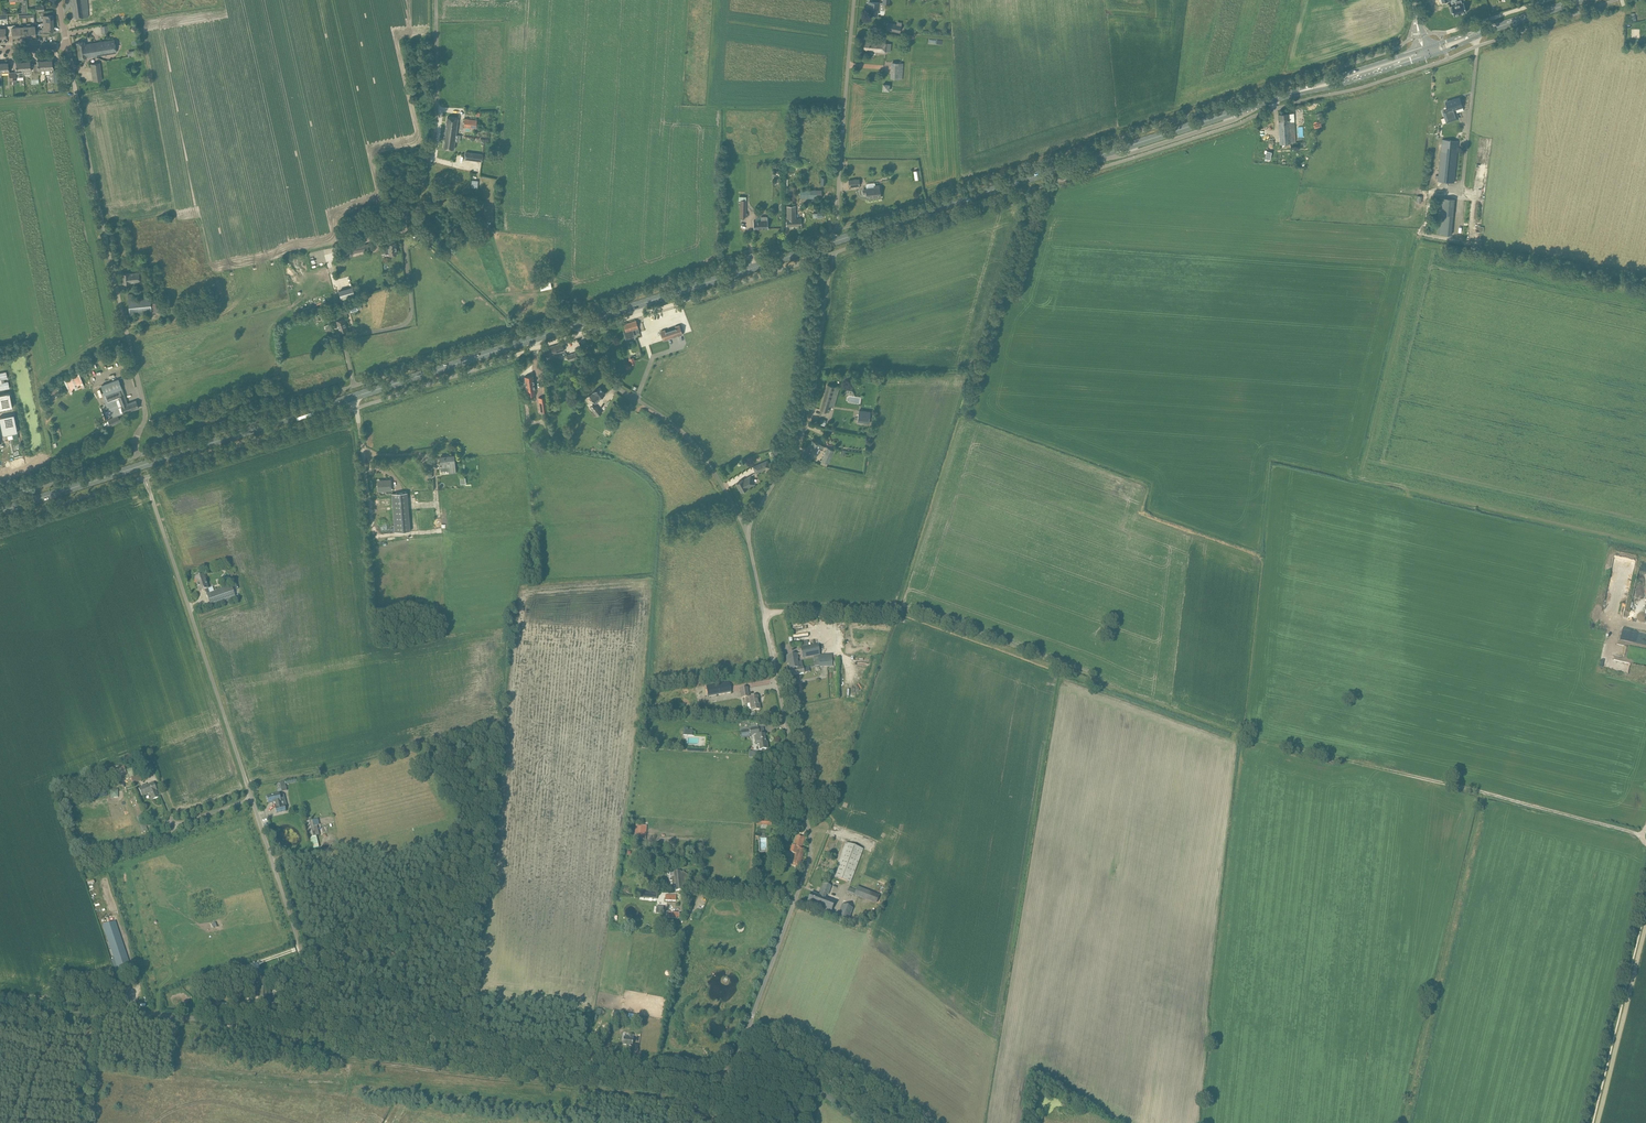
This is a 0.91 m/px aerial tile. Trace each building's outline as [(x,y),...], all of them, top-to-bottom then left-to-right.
[(74,19),(89,16),(87,0),(71,0),(74,19)] [(1450,7),(1451,13),(1453,12),(1454,15),(1467,11),(1464,2),(1461,3),(1461,0),(1460,0),(1456,1),(1456,4),(1451,6),(1452,7),(1450,7)] [(869,14),(877,15),(877,9),(879,9),(880,2),(870,1),(869,10),(868,9),(868,14),(869,14)] [(43,23),(53,22),(52,14),(49,15),(49,11),(41,12),(41,19),(43,18),(43,23)] [(53,30),(53,22),(43,23),(44,27),(42,27),(42,34),(50,33),(50,30),(53,30)] [(27,36),(35,35),(34,26),(31,26),(30,23),(27,24),(27,26),(27,36)] [(901,25),(888,23),(886,30),(900,32),(901,25)] [(110,32),(108,24),(101,26),(102,33),(110,32)] [(12,37),(20,36),(19,27),(16,27),(16,25),(8,26),(9,34),(12,33),(12,37)] [(20,36),(27,36),(27,26),(23,27),(23,25),(19,25),(20,27),(19,27),(20,36)] [(9,34),(8,26),(1,26),(1,28),(0,28),(0,37),(6,37),(5,34),(9,34)] [(114,39),(94,43),(96,55),(116,52),(114,39)] [(860,50),(867,51),(884,52),(885,41),(861,39),(860,50)] [(78,58),(84,57),(96,55),(94,43),(84,44),(84,41),(81,41),(76,42),(78,58)] [(52,59),(45,60),(45,69),(45,74),(49,74),(49,72),(53,72),(53,78),(57,77),(56,69),(53,70),(53,68),(52,63),(52,60),(52,59)] [(16,72),(12,72),(13,80),(16,80),(16,77),(23,76),(23,74),(23,71),(23,61),(23,60),(18,60),(18,61),(18,62),(15,62),(16,62),(16,66),(15,66),(15,71),(16,72)] [(45,60),(37,61),(38,64),(37,64),(37,69),(38,69),(38,71),(38,74),(41,74),(41,69),(45,69),(45,60)] [(23,74),(31,73),(31,70),(31,65),(30,65),(30,62),(30,61),(23,61),(23,71),(23,74)] [(1,63),(1,72),(9,71),(8,66),(8,63),(8,62),(1,63)] [(91,64),(93,81),(102,80),(99,62),(91,64)] [(1464,110),(1462,106),(1460,98),(1453,101),(1453,99),(1446,102),(1448,110),(1443,111),(1446,122),(1459,118),(1457,112),(1464,110)] [(1278,114),(1279,120),(1280,143),(1296,142),(1294,121),(1290,121),(1289,113),(1278,114)] [(447,117),(445,133),(456,134),(457,126),(458,118),(447,117)] [(464,127),(474,128),(477,129),(478,120),(465,118),(464,127)] [(445,133),(443,147),(454,149),(456,134),(445,133)] [(1458,141),(1442,139),(1438,181),(1454,183),(1458,141)] [(483,154),(465,152),(464,159),(482,161),(483,154)] [(867,188),(866,188),(866,189),(864,189),(863,190),(863,193),(864,194),(867,193),(867,197),(875,197),(880,197),(879,185),(875,186),(874,183),(869,183),(867,186),(867,188)] [(787,199),(796,200),(796,186),(788,186),(787,199)] [(1451,235),(1455,199),(1440,197),(1438,213),(1439,213),(1437,233),(1451,235)] [(477,223),(483,219),(482,216),(476,208),(479,207),(477,203),(473,205),(473,206),(468,209),(470,212),(475,221),(477,223)] [(787,226),(801,225),(801,218),(796,218),(795,206),(787,206),(787,219),(787,226)] [(768,228),(767,222),(767,216),(761,216),(761,220),(754,221),(754,223),(754,229),(768,228)] [(388,242),(384,243),(385,248),(385,255),(389,255),(397,254),(396,242),(388,242)] [(372,243),(350,248),(351,253),(374,248),(372,243)] [(123,283),(128,283),(131,283),(131,282),(140,281),(147,280),(146,271),(139,272),(130,273),(130,272),(122,273),(123,283)] [(341,298),(359,294),(357,285),(339,289),(341,298)] [(128,294),(130,314),(164,311),(163,295),(134,298),(134,293),(128,294)] [(361,307),(360,302),(359,298),(355,300),(355,301),(339,306),(342,315),(358,309),(358,308),(361,307)] [(323,321),(338,316),(337,310),(321,316),(323,321)] [(341,333),(348,330),(344,318),(337,320),(341,333)] [(636,320),(624,324),(626,331),(624,332),(624,333),(625,335),(625,337),(626,339),(629,337),(629,338),(631,338),(631,337),(634,336),(633,333),(632,330),(635,329),(636,333),(640,332),(636,320)] [(683,335),(680,324),(660,331),(663,341),(683,335)] [(546,356),(564,350),(562,343),(544,348),(546,356)] [(576,352),(567,355),(569,361),(578,358),(576,352)] [(2,383),(0,383),(0,390),(9,388),(8,381),(4,382),(4,379),(7,378),(6,372),(0,373),(0,380),(1,380),(2,383)] [(64,380),(70,392),(85,386),(78,372),(76,373),(76,375),(64,380)] [(525,376),(526,381),(528,396),(535,395),(533,375),(525,376)] [(118,379),(113,381),(102,385),(106,397),(104,398),(108,410),(111,409),(113,416),(124,412),(124,413),(139,407),(136,400),(127,404),(118,379)] [(52,396),(63,389),(60,384),(49,391),(52,396)] [(827,385),(820,409),(825,411),(829,412),(830,406),(831,405),(829,404),(832,396),(836,397),(839,388),(834,387),(832,386),(827,385)] [(592,393),(589,395),(595,403),(600,399),(599,398),(605,394),(601,389),(600,388),(600,387),(599,386),(593,391),(593,392),(592,393)] [(12,407),(9,392),(0,394),(0,410),(12,407)] [(545,396),(539,397),(541,411),(547,410),(545,396)] [(593,405),(590,407),(597,415),(597,416),(602,412),(596,405),(595,407),(593,405)] [(858,421),(869,423),(870,412),(859,410),(858,421)] [(14,414),(0,417),(0,424),(2,435),(17,432),(14,414)] [(121,421),(118,416),(118,415),(108,420),(109,421),(111,426),(121,421)] [(808,449),(813,451),(816,452),(818,447),(823,450),(824,446),(819,444),(820,443),(817,442),(812,440),(808,449)] [(822,460),(828,463),(834,450),(828,447),(822,460)] [(440,457),(440,458),(441,470),(449,469),(450,472),(456,472),(455,460),(454,455),(450,455),(450,457),(445,457),(445,456),(440,457)] [(753,466),(755,473),(769,467),(768,464),(772,462),(770,459),(753,466)] [(755,483),(751,475),(736,483),(741,491),(755,483)] [(381,485),(378,485),(379,490),(391,489),(390,479),(381,480),(381,485)] [(395,532),(411,530),(407,492),(392,493),(395,532)] [(211,607),(216,605),(236,598),(232,586),(210,593),(204,575),(200,576),(195,578),(200,592),(205,590),(211,607)] [(820,644),(818,645),(800,648),(802,658),(807,657),(807,660),(818,657),(818,655),(819,655),(820,655),(818,649),(821,648),(820,644)] [(819,655),(819,667),(828,667),(827,654),(819,655)] [(792,675),(798,674),(804,673),(803,666),(802,667),(801,662),(797,663),(796,655),(787,656),(788,661),(789,661),(790,669),(791,669),(792,675)] [(731,693),(729,681),(706,686),(708,697),(731,693)] [(751,711),(760,709),(759,704),(758,697),(758,696),(749,698),(747,688),(740,689),(740,693),(741,693),(741,698),(745,697),(747,704),(750,703),(751,711)] [(759,744),(760,750),(762,750),(768,749),(767,744),(766,744),(764,735),(757,736),(756,736),(754,736),(755,740),(756,745),(759,744)] [(145,766),(148,772),(154,770),(151,764),(145,766)] [(131,778),(134,783),(142,780),(140,774),(135,776),(132,768),(127,770),(129,775),(125,776),(126,779),(131,778)] [(153,800),(154,799),(159,797),(156,790),(157,790),(154,782),(149,784),(145,786),(145,784),(142,785),(143,787),(139,788),(142,796),(150,793),(153,800)] [(283,806),(281,801),(280,794),(267,797),(269,804),(276,803),(277,807),(275,808),(277,814),(286,811),(285,805),(283,806)] [(305,822),(309,838),(316,836),(314,826),(319,824),(318,819),(312,820),(305,822)] [(798,835),(794,846),(792,845),(790,852),(796,854),(792,865),(794,866),(799,868),(805,849),(800,847),(801,844),(802,845),(804,838),(798,835)] [(833,876),(839,878),(850,883),(863,849),(846,843),(833,876)] [(676,891),(677,890),(683,890),(682,884),(685,884),(685,879),(686,879),(687,878),(687,876),(687,875),(686,874),(685,873),(684,873),(684,872),(681,872),(680,871),(674,872),(674,877),(672,878),(673,884),(675,883),(676,891)] [(807,903),(813,905),(831,912),(835,902),(827,899),(831,886),(824,883),(819,896),(811,893),(807,903)] [(856,890),(852,888),(849,887),(847,893),(876,904),(880,896),(857,887),(856,890)] [(640,891),(640,894),(640,898),(657,900),(658,892),(640,891)] [(837,919),(847,923),(853,908),(842,904),(837,919)] [(103,925),(117,966),(119,971),(131,967),(115,921),(103,925)] [(268,1002),(268,984),(259,984),(259,1003),(268,1002)] [(285,1013),(278,1012),(278,1014),(277,1014),(277,1019),(279,1020),(285,1020),(285,1013)] [(620,1018),(631,1020),(633,1015),(622,1012),(620,1018)] [(632,1046),(633,1040),(633,1039),(632,1039),(633,1035),(629,1034),(629,1038),(624,1038),(623,1044),(632,1046)]
